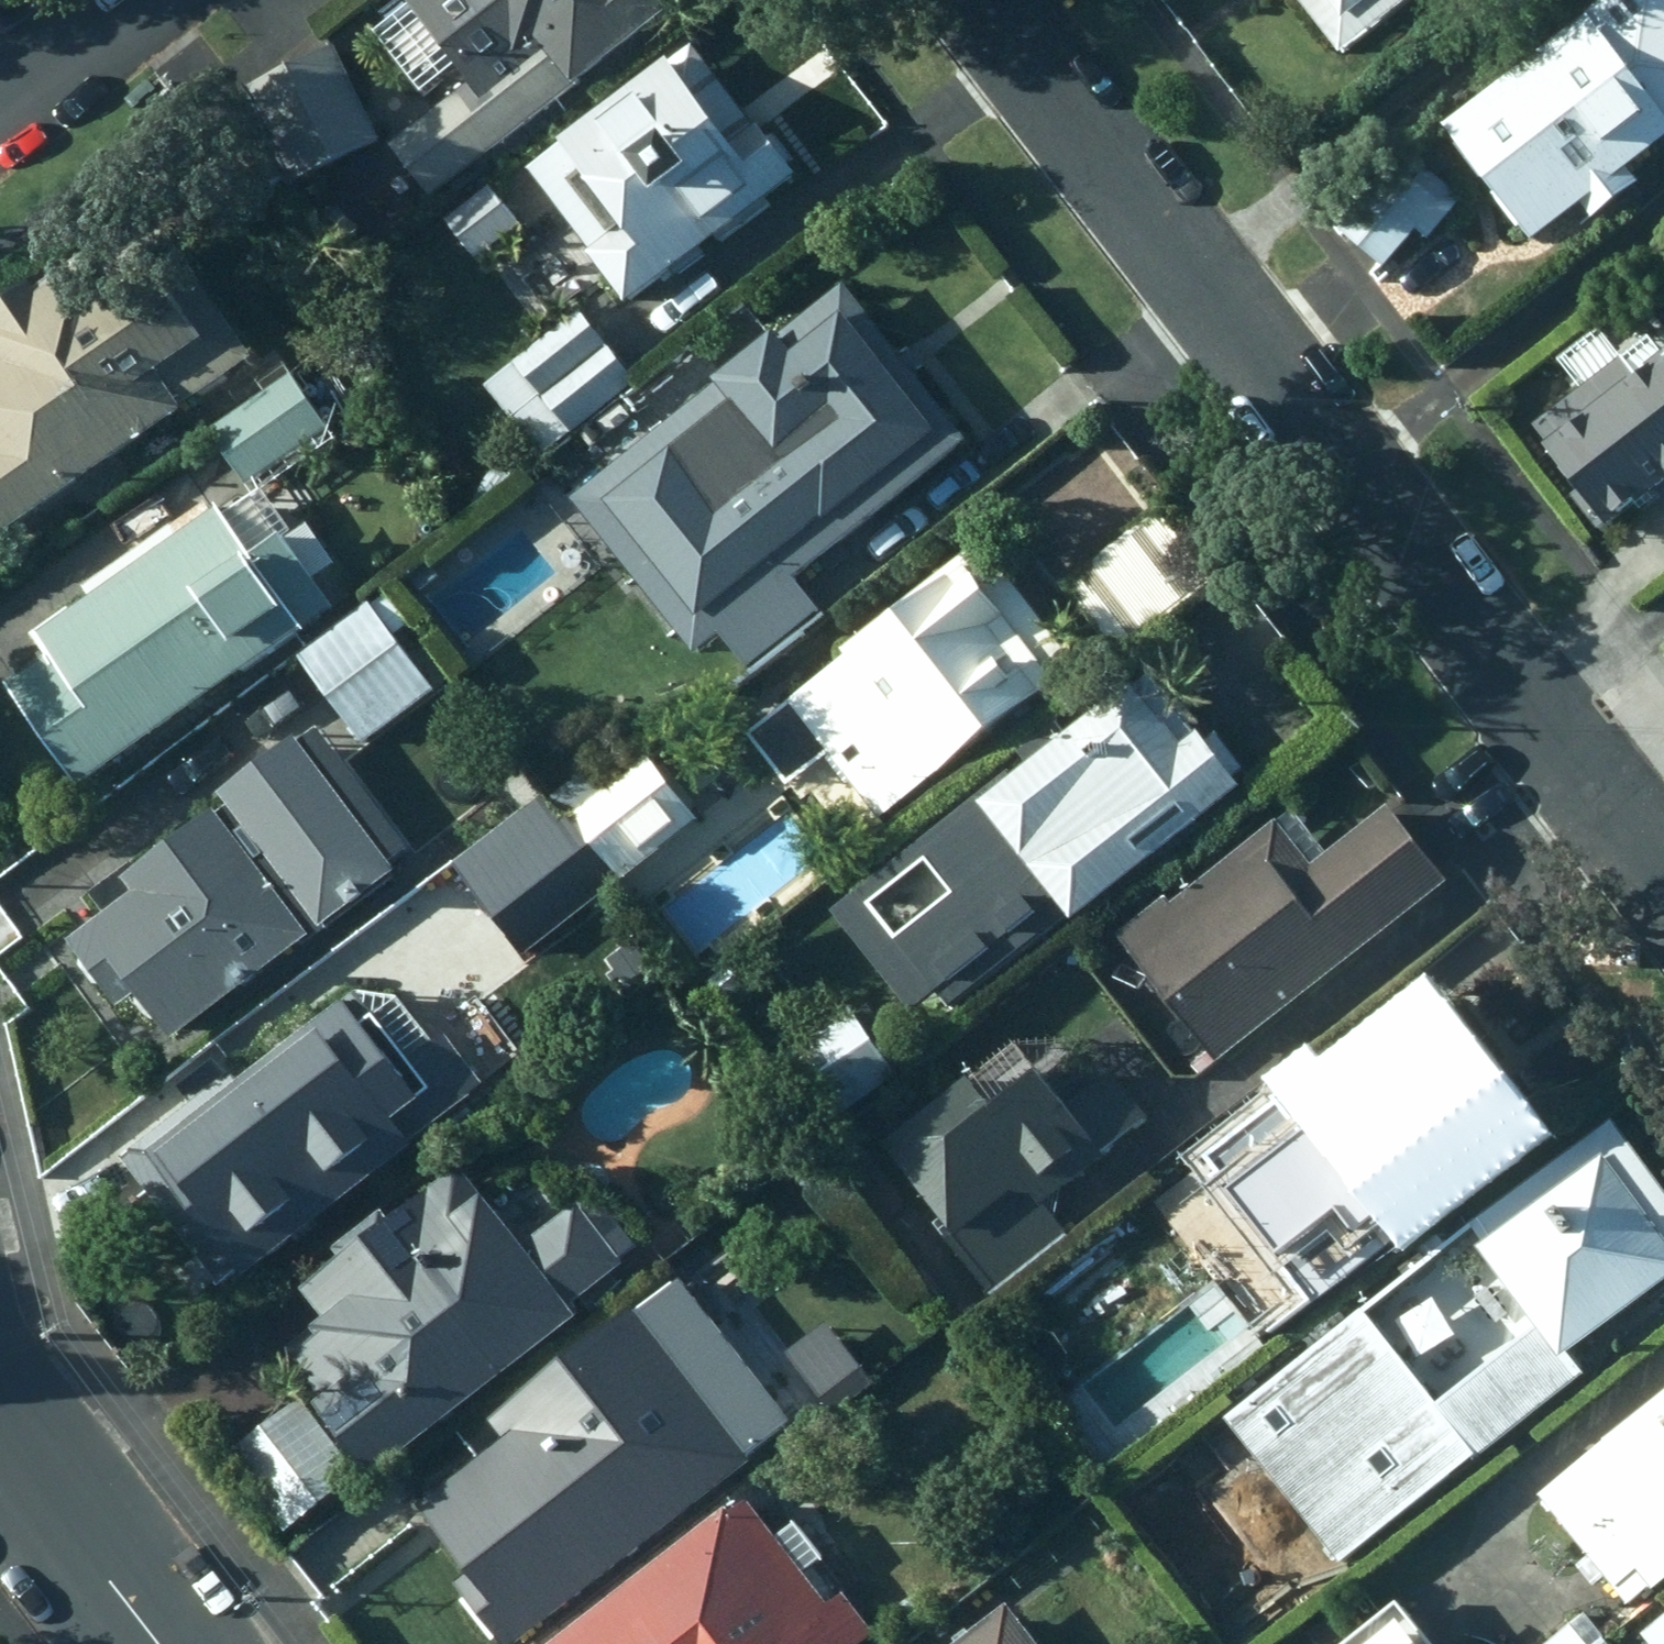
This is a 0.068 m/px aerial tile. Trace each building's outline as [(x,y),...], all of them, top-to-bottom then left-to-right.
[(701,0),(421,0),(416,4),(480,88),(399,148),(438,199),(585,88),(587,93),(701,0)] [(1352,56),(1424,0),(1308,0),(1352,56)] [(1638,0),(1622,0),(1454,128),(1546,250),(1595,213),(1604,225),(1653,188),(1642,173),(1663,157),(1663,33),(1638,0)] [(638,309),(808,182),(699,48),(571,145),(595,176),(582,186),(621,240),(599,256),(638,309)] [(389,146),(342,50),(300,69),(258,89),(304,186),(389,146)] [(1465,203),(1409,159),(1348,233),(1368,251),(1391,271),(1423,233),(1436,244),(1465,203)] [(525,226),(494,189),(450,224),(480,262),(525,226)] [(194,416),(190,410),(259,357),(241,332),(218,348),(168,276),(123,307),(96,268),(48,301),(41,290),(0,318),(0,332),(1,333),(0,333),(0,531),(2,530),(10,541),(194,416)] [(889,525),(982,451),(927,383),(941,372),(913,335),(905,342),(882,314),(876,317),(849,284),(725,384),(750,415),(647,498),(673,531),(656,545),(677,572),(695,557),(731,604),(833,524),(837,529),(871,502),(889,525)] [(639,386),(581,313),(488,388),(546,460),(639,386)] [(717,389),(691,354),(611,419),(639,454),(717,389)] [(1646,385),(1630,365),(1553,424),(1571,447),(1565,452),(1591,488),(1578,499),(1604,534),(1618,523),(1623,528),(1663,498),(1663,372),(1646,385)] [(253,489),(336,434),(296,376),(213,431),(253,489)] [(87,793),(342,614),(296,545),(264,567),(219,501),(89,592),(99,605),(80,619),(76,614),(43,638),(57,659),(14,689),(87,793)] [(1192,549),(1166,514),(1067,589),(1122,663),(1222,589),(1192,549)] [(1089,670),(990,543),(846,653),(853,661),(799,703),(809,716),(768,748),(798,787),(840,755),(891,822),(1089,670)] [(815,641),(779,598),(677,679),(714,725),(815,641)] [(367,749),(441,695),(375,607),(301,661),(367,749)] [(1083,929),(1255,796),(1163,677),(1078,742),(1069,731),(1031,759),(1040,769),(1022,783),(847,918),(923,1019),(947,1000),(959,1015),(1078,923),(1083,929)] [(208,996),(369,872),(365,865),(398,840),(352,779),(318,804),(278,753),(172,824),(167,818),(122,848),(127,853),(120,861),(119,880),(100,896),(151,964),(171,948),(208,996)] [(530,961),(703,823),(657,763),(571,829),(547,799),(456,867),(530,961)] [(1224,1069),(1456,888),(1424,847),(1394,810),(1319,869),(1285,826),(1180,907),(1175,900),(1124,940),(1224,1069)] [(252,1288),(426,1153),(421,1146),(494,1089),(454,1039),(419,1068),(366,999),(251,1089),(242,1078),(236,1083),(217,1058),(180,1086),(195,1106),(128,1159),(228,1292),(247,1280),(252,1288)] [(1287,1350),(1551,1143),(1444,1008),(1329,1092),(1307,1062),(1231,1119),(1259,1157),(1273,1148),(1306,1192),(1218,1256),(1287,1350)] [(904,1079),(858,1013),(781,1065),(826,1131),(904,1079)] [(1036,1052),(901,1154),(961,1239),(953,1244),(990,1299),(1072,1240),(1053,1212),(1121,1164),(1114,1156),(1159,1124),(1124,1075),(1077,1108),(1036,1052)] [(1663,1304),(1663,1232),(1588,1134),(1234,1426),(1342,1566),(1663,1304)] [(381,1484),(590,1324),(581,1310),(633,1271),(628,1261),(643,1248),(610,1207),(596,1218),(586,1206),(531,1254),(470,1178),(402,1231),(393,1217),(344,1255),(353,1267),(312,1297),(336,1330),(298,1360),(332,1405),(324,1411),(381,1484)] [(764,1470),(759,1465),(771,1456),(767,1451),(783,1439),(777,1431),(799,1415),(789,1401),(774,1412),(763,1397),(754,1403),(728,1372),(736,1365),(691,1308),(705,1298),(691,1278),(501,1426),(516,1446),(427,1516),(478,1580),(464,1591),(504,1643),(542,1643),(764,1470)] [(881,1388),(843,1341),(801,1371),(836,1419),(881,1388)] [(1208,1348),(1160,1388),(1185,1418),(1233,1379),(1208,1348)] [(1181,1431),(1148,1388),(1100,1429),(1133,1469),(1181,1431)] [(1546,1496),(1596,1561),(1585,1570),(1604,1595),(1618,1585),(1641,1614),(1663,1596),(1663,1405),(1546,1496)] [(365,1482),(309,1409),(236,1462),(295,1538),(365,1482)] [(756,1506),(577,1643),(879,1643),(884,1640),(851,1600),(837,1611),(756,1506)] [(1018,1612),(977,1643),(1043,1643),(1018,1612)] [(1433,1642),(1409,1612),(1367,1643),(1431,1643),(1433,1642)] [(1637,1638),(1642,1643),(1663,1643),(1663,1617),(1637,1638)] [(1579,1634),(1566,1643),(1587,1643),(1579,1634)]
